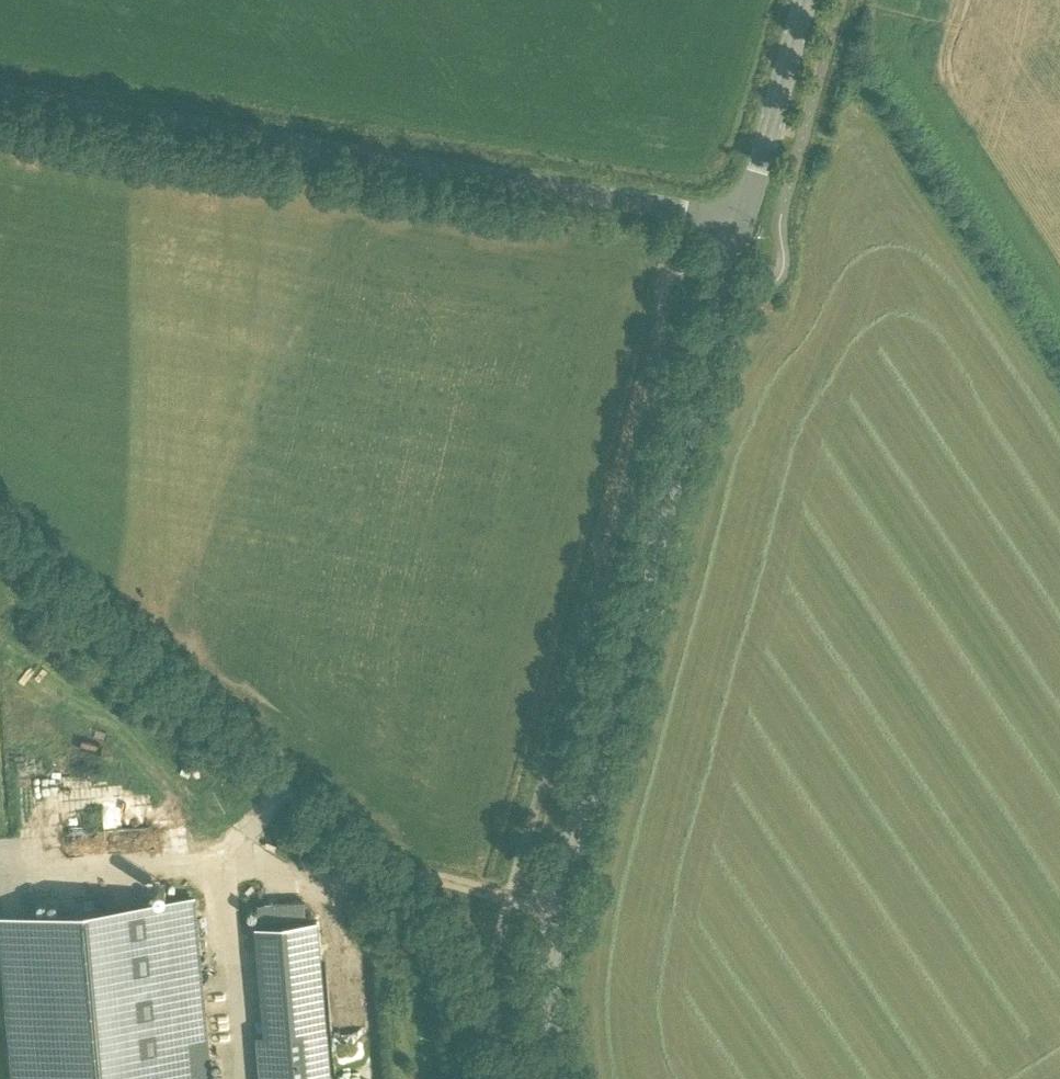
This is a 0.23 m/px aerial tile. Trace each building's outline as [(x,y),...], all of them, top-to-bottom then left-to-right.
[(12,1078),(212,1078),(195,896),(83,906),(0,915),(0,955),(12,1078)] [(298,988),(277,988),(277,1009),(298,1009),(298,988)] [(327,1027),(259,1033),(263,1078),(331,1078),(327,1027)]
